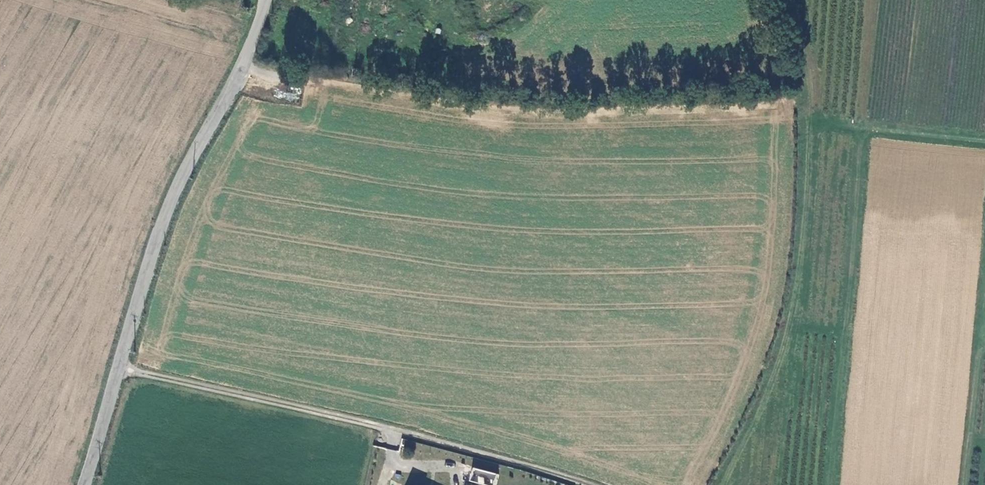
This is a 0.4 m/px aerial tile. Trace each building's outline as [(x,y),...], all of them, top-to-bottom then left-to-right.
[(468,480),(485,484),(496,484),(499,475),(472,467),(468,480)]
